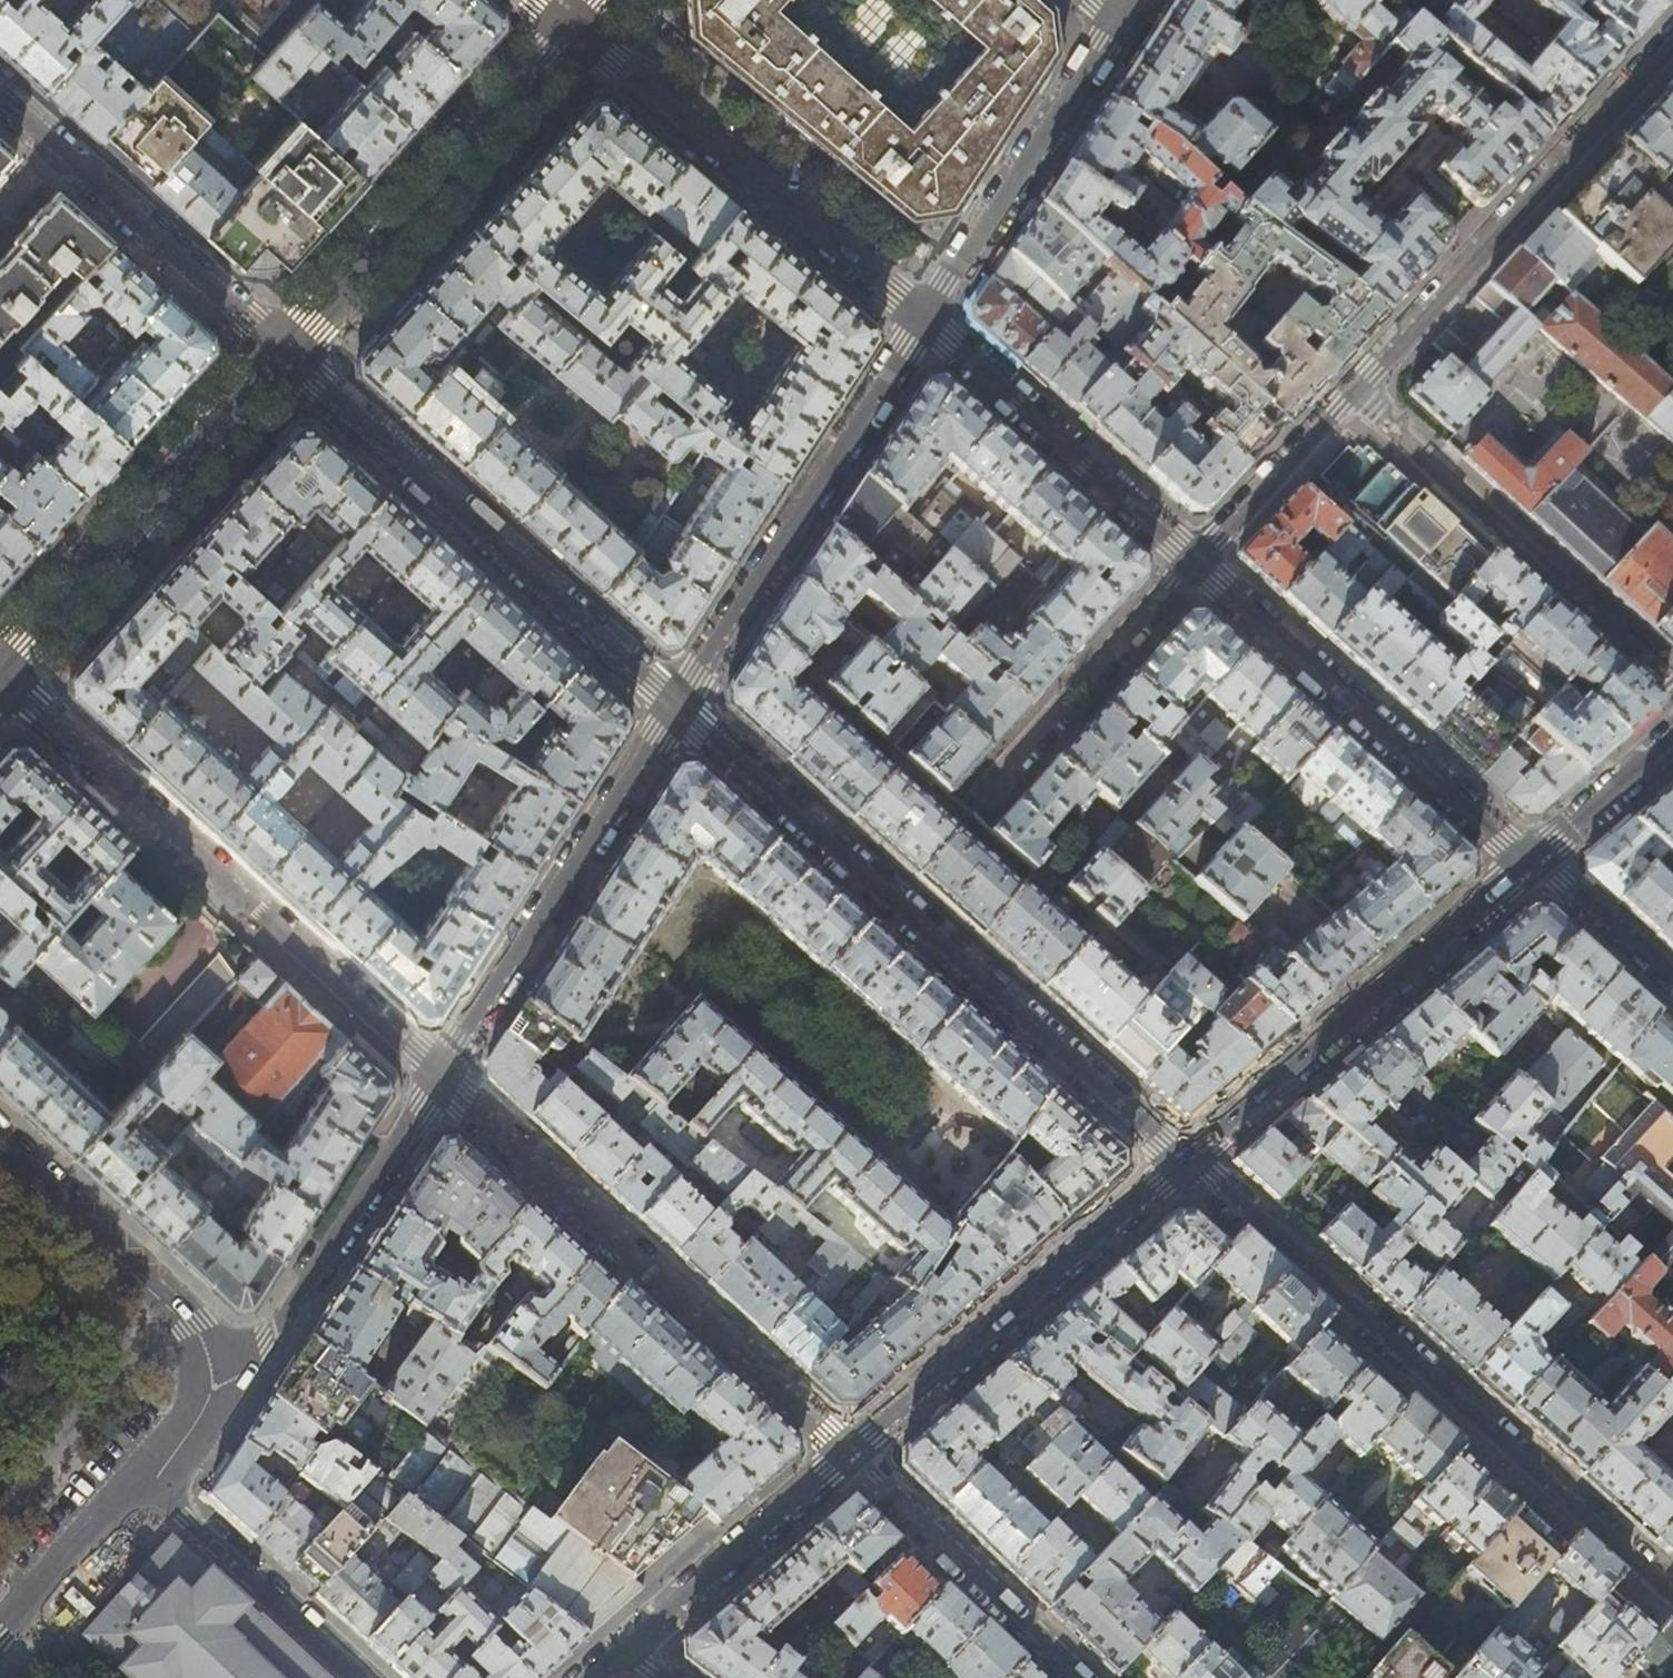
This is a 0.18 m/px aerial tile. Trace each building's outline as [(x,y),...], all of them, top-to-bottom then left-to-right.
[(14,9),(4,0),(2,0),(0,3),(0,52),(10,61),(44,92),(72,62),(62,52),(72,43),(81,51),(90,41),(113,17),(127,0),(89,0),(65,25),(57,17),(56,18),(48,11),(49,10),(38,1),(38,0),(22,0),(14,9)] [(256,49),(267,59),(296,26),(318,2),(319,0),(302,0),(256,49)] [(346,26),(318,2),(296,26),(327,54),(333,59),(342,48),(359,62),(377,40),(397,17),(411,0),(368,0),(346,26)] [(397,17),(404,23),(408,18),(407,16),(414,8),(430,21),(430,28),(421,38),(462,74),(489,44),(504,28),(503,11),(490,0),(411,0),(397,17)] [(907,222),(952,217),(956,209),(964,198),(966,195),(970,189),(988,160),(1008,130),(1033,89),(1039,80),(1044,73),(1047,69),(1057,52),(1053,6),(1047,0),(685,0),(686,17),(687,38),(741,83),(766,104),(767,105),(774,111),(784,119),(823,152),(836,162),(847,172),(863,186),(907,222)] [(1200,171),(1210,160),(1217,168),(1218,168),(1220,168),(1221,168),(1222,167),(1219,171),(1223,175),(1227,171),(1234,177),(1272,134),(1236,103),(1222,103),(1197,132),(1169,112),(1184,88),(1190,92),(1217,51),(1227,58),(1270,94),(1286,76),(1251,46),(1239,35),(1183,0),(1172,0),(1145,42),(1107,102),(1134,121),(1147,129),(1173,146),(1200,171)] [(1239,35),(1251,46),(1258,38),(1252,34),(1270,10),(1267,0),(1183,0),(1239,35)] [(1363,42),(1334,74),(1336,77),(1325,89),(1326,92),(1340,103),(1389,47),(1413,21),(1405,15),(1387,0),(1314,0),(1363,42)] [(1405,15),(1416,3),(1419,0),(1387,0),(1405,15)] [(1453,7),(1439,23),(1416,3),(1405,15),(1413,21),(1451,53),(1504,98),(1517,83),(1539,100),(1526,116),(1549,135),(1577,105),(1590,90),(1542,50),(1531,63),(1529,62),(1526,60),(1522,60),(1520,60),(1516,62),(1513,64),(1469,28),(1488,6),(1481,0),(1444,0),(1453,7)] [(1552,19),(1550,21),(1550,23),(1549,25),(1549,28),(1550,31),(1551,33),(1552,35),(1553,36),(1542,50),(1590,90),(1606,74),(1631,46),(1603,23),(1592,37),(1570,19),(1582,5),(1576,0),(1528,0),(1552,19)] [(1664,10),(1651,0),(1592,0),(1586,8),(1603,23),(1631,46),(1652,22),(1664,10)] [(1664,10),(1672,0),(1651,0),(1664,10)] [(251,76),(267,59),(256,49),(218,14),(169,68),(147,92),(100,143),(122,162),(150,187),(188,146),(195,137),(207,125),(261,174),(323,230),(352,197),(367,180),(297,118),(251,76)] [(169,68),(113,17),(90,41),(102,51),(111,59),(125,72),(135,81),(147,92),(169,68)] [(421,38),(404,23),(397,17),(377,40),(382,44),(389,35),(394,39),(392,41),(393,49),(395,52),(364,87),(412,131),(437,102),(462,74),(421,38)] [(1451,53),(1413,21),(1389,47),(1405,63),(1399,70),(1401,77),(1383,97),(1376,95),(1371,101),(1369,99),(1357,114),(1359,115),(1354,121),(1356,127),(1346,140),(1340,138),(1337,141),(1335,139),(1318,158),(1320,160),(1317,163),(1320,169),(1303,190),(1295,189),(1288,197),(1271,181),(1243,210),(1295,247),(1308,233),(1361,271),(1348,286),(1387,313),(1450,244),(1451,243),(1452,240),(1452,238),(1451,235),(1450,233),(1413,199),(1394,219),(1398,223),(1392,229),(1391,229),(1390,228),(1388,228),(1385,229),(1383,230),(1356,206),(1357,203),(1358,201),(1357,198),(1355,196),(1366,184),(1369,187),(1373,187),(1420,134),(1421,130),(1417,126),(1428,114),(1430,115),(1433,115),(1435,115),(1437,113),(1465,139),(1464,140),(1463,143),(1464,145),(1465,148),(1459,155),(1456,152),(1437,172),(1474,206),(1477,207),(1480,208),(1483,207),(1485,206),(1486,205),(1549,135),(1526,116),(1513,105),(1500,119),(1437,67),(1451,53)] [(312,70),(327,54),(296,26),(267,59),(251,76),(297,118),(309,106),(310,104),(310,100),(295,88),(289,89),(285,86),(305,64),(312,70)] [(102,51),(90,41),(81,51),(72,62),(44,92),(70,115),(100,143),(147,92),(135,81),(125,92),(115,83),(125,72),(111,59),(101,71),(91,63),(102,51)] [(314,111),(309,106),(297,118),(367,180),(389,156),(412,131),(364,87),(337,63),(334,66),(335,70),(342,77),(341,78),(342,85),(350,93),(333,112),(325,105),(320,105),(314,111)] [(1663,92),(1672,101),(1672,81),(1663,92)] [(1623,144),(1661,179),(1672,190),(1672,178),(1667,173),(1672,167),(1672,101),(1663,92),(1636,122),(1619,140),(1623,144)] [(742,450),(751,456),(785,477),(830,407),(876,336),(873,319),(762,227),(739,207),(690,265),(689,266),(698,274),(677,299),(656,281),(679,255),(652,233),(601,291),(550,249),(549,238),(604,179),(642,211),(683,161),(643,127),(606,97),(590,98),(536,158),(472,229),(499,251),(510,238),(523,250),(513,263),(518,267),(535,281),(605,340),(623,318),(648,338),(629,360),(645,373),(716,433),(742,450)] [(1134,121),(1107,102),(1084,136),(1064,167),(1092,185),(1098,175),(1107,181),(1102,192),(1126,208),(1133,214),(1143,199),(1142,193),(1120,179),(1132,160),(1176,202),(1154,234),(1183,262),(1194,272),(1203,261),(1209,253),(1199,246),(1223,214),(1233,221),(1242,210),(1235,204),(1222,192),(1214,201),(1205,193),(1214,184),(1200,171),(1173,146),(1147,129),(1140,139),(1127,131),(1134,121)] [(250,186),(261,174),(207,125),(195,137),(250,186)] [(16,156),(0,141),(0,174),(16,156)] [(1661,179),(1623,144),(1589,181),(1557,216),(1595,251),(1635,287),(1672,246),(1672,224),(1644,199),(1661,179)] [(242,195),(188,146),(150,187),(178,212),(205,236),(242,195)] [(710,183),(683,161),(642,211),(635,219),(643,225),(655,211),(661,216),(653,224),(660,229),(667,221),(692,241),(680,256),(690,265),(739,207),(710,183)] [(1272,165),(1235,204),(1242,210),(1243,210),(1271,181),(1279,172),(1272,165)] [(1064,167),(1056,180),(1040,204),(1103,262),(1111,268),(1137,292),(1146,301),(1157,289),(1159,290),(1161,291),(1164,290),(1166,289),(1176,278),(1173,272),(1183,262),(1154,234),(1133,214),(1126,208),(1102,192),(1092,185),(1064,167)] [(323,230),(261,174),(250,186),(242,195),(205,236),(242,269),(244,267),(264,247),(283,265),(288,269),(310,244),(323,230)] [(17,241),(11,249),(50,283),(62,270),(69,264),(82,276),(89,268),(112,242),(84,216),(57,193),(15,239),(17,241)] [(1018,239),(1010,251),(1074,310),(1098,332),(1099,333),(1137,292),(1111,268),(1081,300),(1074,294),(1103,262),(1040,204),(1026,227),(1018,239)] [(1295,247),(1243,210),(1242,210),(1233,221),(1242,227),(1219,256),(1211,250),(1209,253),(1203,261),(1245,295),(1272,260),(1289,272),(1288,274),(1310,292),(1318,290),(1327,296),(1329,304),(1327,304),(1325,305),(1324,306),(1323,308),(1322,310),(1322,313),(1321,312),(1321,314),(1312,315),(1312,312),(1298,299),(1278,322),(1336,370),(1373,329),(1387,313),(1348,286),(1295,247)] [(1542,224),(1520,248),(1555,280),(1562,287),(1595,251),(1557,216),(1553,212),(1542,224)] [(510,260),(499,251),(472,229),(446,259),(417,291),(462,331),(493,296),(501,303),(488,318),(497,325),(528,290),(535,281),(518,267),(508,278),(500,271),(510,260)] [(112,242),(89,268),(99,277),(92,285),(82,276),(64,296),(50,312),(29,334),(19,345),(25,351),(30,355),(37,347),(55,363),(52,367),(46,361),(41,365),(75,397),(82,390),(96,373),(62,343),(89,314),(85,310),(90,303),(97,302),(132,333),(135,329),(168,292),(139,266),(112,242)] [(264,247),(244,267),(254,270),(267,270),(277,268),(283,265),(264,247)] [(1536,301),(1555,280),(1520,248),(1504,266),(1475,298),(1504,324),(1475,356),(1446,330),(1434,342),(1445,352),(1411,390),(1411,396),(1455,435),(1468,421),(1460,414),(1483,387),(1485,389),(1539,330),(1553,315),(1536,301)] [(50,283),(11,249),(0,261),(0,336),(2,337),(12,326),(14,327),(41,296),(40,295),(50,283)] [(1074,310),(1010,251),(993,278),(974,308),(975,319),(997,338),(1027,365),(1053,334),(1027,312),(1030,308),(1015,295),(1013,298),(1007,293),(1015,284),(1061,325),(1074,310)] [(1203,261),(1194,272),(1194,273),(1203,280),(1179,310),(1171,303),(1162,315),(1284,427),(1300,409),(1336,370),(1278,322),(1259,346),(1270,355),(1274,355),(1275,365),(1272,367),(1270,369),(1269,371),(1267,374),(1255,375),(1252,361),(1219,331),(1245,295),(1203,261)] [(42,305),(50,312),(64,296),(56,289),(42,305)] [(583,335),(528,290),(497,325),(550,371),(582,336),(583,335)] [(462,331),(417,291),(386,325),(358,357),(358,374),(381,394),(403,414),(438,375),(424,363),(431,356),(438,356),(452,341),(461,350),(471,340),(462,331)] [(168,292),(135,329),(140,334),(146,328),(156,337),(149,344),(144,340),(130,355),(120,346),(117,350),(117,353),(116,354),(116,356),(115,357),(122,364),(166,404),(200,365),(214,350),(213,333),(189,311),(168,292)] [(1162,315),(1146,301),(1137,292),(1099,333),(1109,341),(1122,354),(1146,375),(1161,389),(1166,394),(1182,376),(1177,371),(1182,367),(1230,412),(1222,420),(1214,413),(1202,427),(1247,468),(1271,441),(1284,427),(1162,315)] [(1553,315),(1539,330),(1627,405),(1626,408),(1628,410),(1630,408),(1672,446),(1672,388),(1571,295),(1553,315)] [(1098,332),(1074,310),(1061,325),(1053,334),(1027,365),(1049,386),(1073,407),(1122,354),(1109,341),(1094,357),(1088,351),(1097,341),(1093,338),(1098,332)] [(472,340),(478,346),(494,328),(488,322),(472,340)] [(22,327),(8,343),(15,350),(19,345),(29,334),(22,327)] [(621,369),(582,336),(550,371),(605,418),(612,411),(645,373),(629,360),(621,369)] [(8,343),(0,352),(0,364),(2,365),(15,350),(8,343)] [(30,355),(25,351),(13,364),(15,366),(17,365),(22,371),(4,392),(0,389),(0,419),(7,425),(9,427),(22,411),(24,413),(36,400),(55,417),(56,417),(70,429),(49,453),(47,450),(45,453),(47,455),(44,459),(84,495),(115,460),(128,445),(84,405),(81,402),(75,397),(41,365),(30,355)] [(1097,429),(1146,375),(1122,354),(1073,407),(1085,418),(1097,429)] [(146,425),(166,404),(122,364),(84,405),(128,445),(146,425)] [(447,366),(438,375),(403,414),(441,449),(460,466),(513,410),(507,405),(502,405),(497,410),(447,366)] [(716,433),(645,373),(612,411),(668,458),(675,457),(687,442),(701,454),(702,453),(716,433)] [(1144,408),(1161,389),(1146,375),(1097,429),(1122,452),(1146,473),(1195,420),(1179,406),(1162,425),(1155,419),(1158,416),(1157,412),(1155,410),(1151,415),(1144,408)] [(895,429),(864,477),(904,513),(943,466),(941,464),(943,463),(944,462),(944,460),(944,459),(947,459),(954,465),(949,471),(955,475),(959,470),(995,427),(967,402),(942,379),(926,381),(895,429)] [(1468,421),(1490,397),(1483,391),(1485,389),(1483,387),(1460,414),(1468,421)] [(82,390),(75,397),(81,402),(88,395),(82,390)] [(1173,400),(1166,394),(1162,398),(1169,404),(1173,400)] [(521,401),(513,410),(460,466),(476,480),(518,517),(558,472),(560,469),(511,424),(527,407),(521,401)] [(1190,512),(1206,512),(1247,468),(1202,427),(1195,420),(1146,473),(1174,498),(1190,512)] [(563,445),(574,454),(593,433),(582,423),(563,445)] [(326,549),(330,553),(387,490),(350,456),(313,424),(297,425),(276,448),(249,478),(304,530),(312,522),(311,515),(316,510),(341,533),(326,549)] [(19,436),(9,427),(7,425),(2,431),(17,445),(22,439),(19,436)] [(28,426),(19,436),(22,439),(33,449),(35,451),(44,440),(28,426)] [(1021,450),(995,427),(959,470),(987,494),(983,498),(988,503),(992,499),(1010,515),(1047,473),(1021,450)] [(735,461),(742,450),(716,433),(702,453),(723,466),(709,488),(702,484),(697,492),(704,497),(687,522),(675,515),(671,521),(732,559),(761,515),(785,477),(751,456),(744,467),(735,461)] [(1485,437),(1464,459),(1652,631),(1672,608),(1672,546),(1651,526),(1642,536),(1572,472),(1588,453),(1566,433),(1532,471),(1522,471),(1485,437)] [(12,502),(3,512),(39,545),(63,519),(84,495),(44,459),(35,451),(33,449),(16,469),(7,461),(6,462),(0,456),(0,491),(12,502)] [(691,470),(697,474),(701,468),(695,464),(691,470)] [(1453,600),(1489,558),(1468,539),(1387,465),(1352,504),(1350,506),(1378,531),(1417,567),(1425,574),(1418,581),(1429,590),(1435,583),(1453,600)] [(662,516),(671,501),(677,493),(666,486),(644,518),(644,514),(641,512),(637,512),(633,521),(629,521),(622,529),(558,472),(518,517),(558,554),(600,592),(640,550),(662,516)] [(990,536),(954,505),(940,493),(915,523),(1005,603),(1017,613),(1058,566),(1098,520),(1073,497),(1047,473),(1010,515),(995,531),(998,534),(1001,534),(1005,530),(1015,520),(1038,540),(1035,545),(1039,549),(1043,545),(1055,555),(1037,576),(991,536),(990,536)] [(904,513),(864,477),(842,512),(830,530),(927,616),(943,629),(965,648),(1005,603),(915,523),(904,513)] [(304,530),(249,478),(224,505),(196,537),(238,576),(285,525),(297,536),(285,550),(289,554),(271,573),(264,566),(247,584),(278,612),(330,553),(326,549),(304,530)] [(949,483),(940,493),(954,505),(963,495),(949,483)] [(1309,529),(1328,546),(1346,527),(1336,518),(1307,491),(1301,487),(1269,523),(1238,556),(1249,565),(1282,596),(1310,566),(1291,549),(1309,529)] [(407,508),(387,490),(330,553),(278,612),(292,625),(300,616),(334,647),(364,613),(331,583),(363,547),(396,577),(435,533),(407,508)] [(676,504),(671,501),(662,516),(666,518),(676,504)] [(1350,506),(1352,504),(1350,502),(1336,518),(1346,527),(1366,545),(1378,531),(1350,506)] [(0,509),(0,589),(14,573),(39,545),(3,512),(0,509)] [(732,559),(671,521),(666,518),(662,516),(640,550),(600,592),(632,621),(661,647),(677,644),(703,605),(732,559)] [(1121,540),(1098,520),(1058,566),(1065,571),(1070,566),(1074,570),(1027,622),(1070,660),(1109,616),(1144,577),(1144,561),(1121,540)] [(1391,568),(1366,545),(1346,527),(1328,546),(1310,566),(1282,596),(1308,619),(1328,637),(1391,568)] [(813,556),(797,581),(842,621),(864,595),(898,625),(875,650),(914,684),(937,659),(968,687),(946,713),(988,750),(1008,728),(1029,705),(965,648),(943,629),(935,637),(925,629),(928,625),(923,621),(927,616),(830,530),(813,556)] [(457,553),(435,533),(396,577),(428,606),(397,643),(364,613),(334,647),(313,670),(342,696),(354,681),(363,689),(351,703),(360,711),(372,698),(483,576),(457,553)] [(238,576),(196,537),(173,562),(149,589),(190,626),(222,591),(245,611),(244,624),(219,652),(254,684),(271,665),(273,666),(287,651),(286,649),(301,633),(292,625),(278,612),(247,584),(238,576)] [(1496,549),(1489,558),(1453,600),(1452,601),(1465,614),(1482,594),(1485,597),(1485,599),(1486,601),(1486,602),(1488,604),(1490,605),(1492,605),(1493,605),(1495,605),(1507,617),(1499,626),(1500,627),(1491,637),(1504,650),(1551,599),(1523,573),(1496,549)] [(1425,574),(1417,567),(1405,581),(1441,614),(1452,601),(1453,600),(1435,583),(1429,590),(1418,581),(1425,574)] [(1491,637),(1465,614),(1452,601),(1441,614),(1441,616),(1439,618),(1441,626),(1462,646),(1464,654),(1453,666),(1385,604),(1405,581),(1391,568),(1328,637),(1410,712),(1431,730),(1486,669),(1487,669),(1478,660),(1485,651),(1494,660),(1504,650),(1491,637)] [(507,597),(483,576),(372,698),(425,744),(438,724),(446,712),(458,699),(425,668),(458,633),(491,663),(530,619),(507,597)] [(842,621),(797,581),(782,606),(765,632),(804,667),(810,672),(815,666),(807,659),(820,644),(823,647),(826,646),(836,635),(854,652),(825,685),(837,697),(843,701),(850,708),(861,696),(869,702),(858,715),(865,721),(884,737),(923,693),(922,691),(914,684),(875,650),(864,640),(852,630),(842,621)] [(211,645),(190,626),(149,589),(107,636),(70,677),(71,694),(96,717),(124,742),(163,699),(193,665),(211,645)] [(1564,611),(1551,599),(1504,650),(1494,660),(1487,669),(1486,669),(1541,711),(1567,682),(1601,645),(1579,625),(1564,611)] [(1027,622),(1017,613),(1005,603),(965,648),(1029,705),(1050,681),(1070,660),(1027,622)] [(1652,631),(1671,649),(1672,651),(1672,608),(1652,631)] [(1186,615),(1130,677),(1184,724),(1189,719),(1179,710),(1184,705),(1187,708),(1193,702),(1189,699),(1199,689),(1208,697),(1247,654),(1224,633),(1203,614),(1186,615)] [(549,636),(530,619),(491,663),(518,687),(499,708),(497,705),(489,706),(487,707),(467,689),(458,699),(446,712),(488,740),(497,731),(509,738),(523,723),(540,703),(527,692),(533,685),(547,696),(578,662),(549,636)] [(857,625),(852,630),(864,640),(868,635),(857,625)] [(804,667),(765,632),(727,691),(729,708),(757,733),(789,762),(843,701),(837,697),(823,713),(799,692),(791,694),(787,687),(804,667)] [(219,652),(211,645),(193,665),(273,739),(267,746),(281,759),(327,707),(285,671),(265,694),(254,684),(219,652)] [(1629,671),(1601,645),(1567,682),(1627,737),(1644,722),(1659,709),(1659,698),(1629,671)] [(298,657),(306,664),(310,659),(302,652),(298,657)] [(1208,697),(1189,719),(1184,724),(1170,739),(1181,749),(1194,760),(1222,785),(1227,780),(1235,771),(1240,765),(1251,752),(1298,700),(1266,671),(1247,654),(1208,697)] [(578,662),(547,696),(544,699),(565,718),(564,720),(563,722),(563,725),(563,727),(564,728),(557,723),(555,727),(551,725),(544,736),(523,723),(509,738),(500,748),(578,799),(604,758),(628,721),(626,705),(602,684),(578,662)] [(1532,721),(1541,711),(1486,669),(1431,730),(1442,741),(1481,776),(1508,747),(1513,741),(1514,740),(1491,720),(1498,711),(1518,726),(1511,732),(1517,737),(1518,736),(1532,721)] [(819,692),(825,685),(812,674),(806,680),(819,692)] [(1110,700),(1100,711),(1127,732),(1137,740),(1156,755),(1170,739),(1184,724),(1130,677),(1110,700)] [(1627,737),(1567,682),(1541,711),(1532,721),(1587,772),(1605,756),(1627,737)] [(922,691),(923,693),(933,701),(938,695),(927,686),(922,691)] [(163,699),(124,742),(172,787),(218,829),(275,765),(281,759),(267,746),(243,772),(230,760),(235,754),(227,747),(222,753),(196,729),(201,724),(195,718),(190,723),(163,699)] [(1307,708),(1298,700),(1251,752),(1286,783),(1298,770),(1333,731),(1307,708)] [(858,715),(850,708),(843,701),(789,762),(822,792),(853,820),(908,759),(906,757),(903,754),(888,771),(850,738),(865,721),(858,715)] [(376,749),(327,707),(281,759),(275,765),(290,779),(305,761),(338,791),(376,749)] [(1127,732),(1100,711),(1078,735),(1056,760),(1082,783),(1091,773),(1100,781),(1092,791),(1096,795),(1115,812),(1162,760),(1156,755),(1137,740),(1129,749),(1120,740),(1127,732)] [(446,712),(438,724),(450,733),(444,742),(440,739),(436,745),(433,744),(421,763),(423,764),(420,770),(424,772),(420,778),(408,770),(405,774),(400,782),(420,795),(436,806),(440,808),(476,755),(516,780),(481,835),(485,838),(495,844),(533,869),(545,850),(578,799),(500,748),(488,740),(446,712)] [(963,778),(988,750),(946,713),(906,757),(908,759),(929,777),(948,795),(963,778)] [(360,723),(382,742),(388,736),(366,717),(360,723)] [(1532,721),(1518,736),(1544,759),(1540,764),(1513,741),(1508,747),(1559,796),(1575,782),(1587,772),(1532,721)] [(1333,731),(1298,770),(1332,801),(1319,815),(1332,826),(1344,812),(1372,837),(1407,798),(1370,764),(1333,731)] [(26,743),(10,744),(0,755),(0,826),(18,806),(14,802),(20,795),(40,813),(6,850),(0,845),(0,868),(6,874),(81,794),(26,743)] [(1508,747),(1481,776),(1504,797),(1524,815),(1538,814),(1545,808),(1559,796),(1508,747)] [(405,774),(376,749),(338,791),(371,822),(356,839),(367,850),(371,846),(412,804),(393,791),(400,782),(405,774)] [(922,784),(929,777),(908,759),(853,820),(888,851),(917,877),(958,834),(973,816),(965,809),(958,819),(958,825),(947,815),(942,820),(904,785),(908,780),(907,778),(911,774),(922,784)] [(1092,791),(1082,783),(1056,760),(1026,792),(990,832),(1034,870),(1037,865),(1039,867),(1043,861),(1051,851),(1041,844),(1071,807),(1080,814),(1096,795),(1092,791)] [(1206,803),(1222,785),(1194,760),(1168,788),(1178,796),(1173,803),(1163,795),(1133,827),(1166,856),(1199,818),(1209,827),(1220,815),(1206,803)] [(290,779),(275,765),(218,829),(241,850),(265,872),(305,828),(272,799),(290,779)] [(1246,770),(1240,765),(1235,771),(1241,776),(1246,770)] [(734,888),(778,841),(733,801),(693,766),(677,768),(653,805),(603,883),(600,888),(550,964),(525,1003),(545,1018),(590,1053),(596,1058),(601,1051),(584,1038),(656,924),(693,865),(707,864),(734,888)] [(1261,811),(1227,780),(1222,785),(1206,803),(1220,815),(1238,830),(1241,833),(1261,811)] [(1634,819),(1667,849),(1672,854),(1672,786),(1655,801),(1634,819)] [(94,805),(81,794),(6,874),(31,896),(34,899),(55,876),(41,863),(63,838),(78,851),(108,818),(94,805)] [(1439,827),(1407,798),(1372,837),(1397,860),(1390,866),(1391,868),(1427,910),(1449,890),(1470,872),(1470,855),(1439,827)] [(481,835),(440,808),(436,806),(430,815),(412,804),(371,846),(395,861),(420,840),(423,843),(431,844),(434,838),(469,860),(447,895),(496,927),(508,908),(533,869),(495,844),(487,857),(477,851),(485,838),(481,835)] [(122,831),(108,818),(78,851),(93,865),(70,889),(55,876),(34,899),(49,913),(61,923),(87,895),(135,843),(122,831)] [(1667,849),(1634,819),(1614,837),(1613,836),(1608,840),(1586,858),(1586,872),(1608,891),(1619,901),(1620,900),(1648,870),(1638,860),(1645,851),(1656,862),(1667,849)] [(1132,826),(1101,859),(1137,890),(1167,857),(1166,856),(1133,827),(1132,826)] [(312,915),(367,850),(356,839),(339,859),(305,828),(265,872),(289,894),(312,915)] [(1286,872),(1241,833),(1238,830),(1194,880),(1239,919),(1242,922),(1286,872)] [(958,834),(917,877),(952,908),(982,936),(1019,889),(958,834)] [(824,883),(778,841),(734,888),(826,972),(869,924),(824,883)] [(138,846),(135,843),(87,895),(104,910),(78,938),(61,923),(31,956),(93,1012),(179,920),(120,866),(138,846)] [(371,846),(367,850),(312,915),(337,938),(360,959),(397,913),(368,886),(395,861),(371,846)] [(1359,851),(1344,864),(1351,873),(1373,856),(1363,847),(1359,851)] [(1095,915),(1103,923),(1112,930),(1142,895),(1137,890),(1101,859),(1094,853),(1065,889),(1095,915)] [(1043,861),(1039,867),(1045,872),(1049,866),(1043,861)] [(1672,918),(1672,885),(1652,866),(1648,870),(1620,900),(1646,924),(1657,933),(1655,934),(1657,936),(1672,918)] [(0,868),(0,909),(20,928),(0,950),(0,972),(10,980),(31,956),(61,923),(49,913),(41,921),(36,916),(37,915),(36,914),(39,911),(30,903),(31,896),(6,874),(0,868)] [(1401,932),(1427,910),(1391,868),(1389,870),(1379,878),(1372,871),(1360,881),(1366,889),(1361,893),(1358,889),(1352,894),(1355,898),(1335,914),(1379,951),(1401,932)] [(1335,872),(1310,892),(1328,907),(1332,902),(1324,895),(1341,881),(1335,872)] [(1019,889),(982,936),(1011,962),(1042,990),(1085,943),(1021,885),(1019,889)] [(468,970),(496,927),(447,895),(421,935),(397,913),(360,959),(384,982),(423,1017),(439,1015),(468,970)] [(1502,932),(1479,952),(1506,976),(1516,986),(1522,991),(1537,975),(1538,974),(1530,966),(1538,958),(1546,966),(1575,935),(1560,921),(1546,909),(1530,909),(1502,932)] [(1274,927),(1262,940),(1326,996),(1349,977),(1379,951),(1335,914),(1297,947),(1274,927)] [(1091,936),(1103,923),(1095,915),(1083,929),(1091,936)] [(1657,936),(1672,950),(1672,918),(1657,936)] [(1250,973),(1243,982),(1244,982),(1292,1025),(1307,1013),(1326,996),(1262,940),(1242,922),(1239,919),(1225,935),(1237,946),(1229,954),(1250,973)] [(1116,934),(1112,930),(1103,923),(1091,936),(1085,943),(1042,990),(1073,1018),(1104,1046),(1167,978),(1166,978),(1136,951),(1127,963),(1135,970),(1126,980),(1091,948),(1103,935),(1110,942),(1116,934)] [(915,965),(869,924),(826,972),(917,1054),(961,1006),(915,965)] [(1597,955),(1575,935),(1546,966),(1543,969),(1548,975),(1552,971),(1555,974),(1546,984),(1537,975),(1522,991),(1540,1008),(1550,998),(1569,1016),(1573,1021),(1616,972),(1597,955)] [(1506,976),(1479,952),(1453,974),(1429,995),(1478,1042),(1495,1057),(1540,1008),(1522,991),(1516,986),(1506,995),(1495,987),(1506,976)] [(256,955),(234,980),(219,995),(227,1003),(242,988),(256,1000),(257,999),(264,1005),(217,1057),(189,1029),(142,1081),(143,1081),(170,1103),(185,1114),(193,1120),(242,1157),(260,1137),(266,1130),(271,1124),(283,1111),(293,1100),(300,1092),(303,1089),(296,1083),(298,1081),(295,1079),(305,1068),(308,1070),(310,1068),(316,1074),(320,1070),(348,1038),(308,1002),(272,969),(256,955)] [(219,995),(234,980),(216,958),(139,1040),(128,1031),(106,1054),(109,1056),(142,1081),(189,1029),(219,995)] [(1166,978),(1167,978),(1205,1011),(1216,1021),(1257,1056),(1271,1044),(1292,1025),(1244,982),(1243,982),(1223,1005),(1217,1000),(1223,993),(1183,958),(1166,978)] [(1639,992),(1616,972),(1573,1021),(1564,1031),(1578,1043),(1586,1033),(1602,1048),(1597,1052),(1589,1045),(1585,1049),(1601,1065),(1610,1073),(1612,1071),(1660,1011),(1639,992)] [(1186,1032),(1205,1011),(1167,978),(1104,1046),(1141,1079),(1186,1032)] [(19,1025),(40,1003),(22,989),(12,1001),(14,1007),(9,1012),(4,1010),(2,1007),(1,1005),(0,1005),(0,1046),(19,1025)] [(1406,1015),(1379,1039),(1420,1075),(1437,1058),(1439,1060),(1450,1050),(1447,1048),(1460,1036),(1468,1044),(1467,1045),(1470,1049),(1478,1042),(1429,995),(1406,1015)] [(697,998),(624,1079),(635,1087),(659,1106),(687,1074),(688,1073),(689,1070),(689,1067),(688,1066),(692,1062),(721,1089),(755,1050),(697,998)] [(545,1018),(525,1003),(506,1033),(523,1048),(535,1032),(545,1018)] [(1007,1048),(961,1006),(917,1054),(1017,1145),(1053,1089),(1007,1048)] [(1660,1011),(1612,1071),(1641,1099),(1643,1097),(1672,1124),(1672,1024),(1660,1011)] [(1569,1016),(1559,1026),(1564,1031),(1573,1021),(1569,1016)] [(578,1066),(590,1053),(545,1018),(535,1032),(578,1066)] [(1231,1078),(1257,1056),(1216,1021),(1209,1026),(1207,1033),(1191,1046),(1196,1052),(1191,1056),(1196,1063),(1191,1067),(1185,1062),(1188,1059),(1186,1056),(1190,1052),(1186,1048),(1188,1041),(1192,1036),(1186,1032),(1141,1079),(1154,1091),(1185,1118),(1231,1078)] [(19,1025),(0,1046),(0,1090),(23,1112),(71,1156),(113,1113),(19,1025)] [(102,1065),(109,1056),(106,1054),(76,1030),(68,1041),(102,1065)] [(1585,1049),(1578,1043),(1564,1031),(1519,1081),(1547,1107),(1555,1114),(1601,1065),(1585,1049)] [(530,1118),(564,1081),(543,1064),(549,1058),(540,1052),(535,1058),(523,1048),(506,1033),(487,1063),(489,1079),(507,1096),(530,1118)] [(365,1055),(348,1038),(320,1070),(329,1078),(308,1110),(358,1141),(376,1113),(390,1092),(388,1075),(365,1055)] [(1364,1051),(1342,1070),(1382,1105),(1413,1132),(1424,1119),(1417,1113),(1418,1111),(1400,1097),(1410,1087),(1428,1101),(1437,1090),(1420,1075),(1379,1039),(1364,1051)] [(951,1227),(755,1050),(721,1089),(687,1127),(704,1140),(739,1101),(742,1104),(741,1106),(740,1109),(740,1110),(741,1113),(752,1122),(743,1132),(771,1156),(779,1147),(789,1156),(792,1157),(794,1157),(796,1156),(798,1155),(802,1157),(771,1192),(785,1202),(801,1215),(830,1184),(832,1186),(831,1189),(831,1193),(832,1195),(832,1196),(898,1254),(899,1256),(901,1257),(904,1258),(907,1257),(909,1256),(910,1255),(913,1258),(892,1282),(914,1298),(925,1281),(948,1246),(959,1230),(1010,1269),(1033,1249),(1044,1239),(1064,1222),(1029,1182),(1008,1158),(1006,1158),(982,1183),(956,1215),(954,1217),(953,1218),(953,1221),(954,1224),(951,1227)] [(624,1079),(596,1058),(590,1053),(578,1066),(575,1070),(613,1101),(610,1104),(601,1097),(590,1110),(567,1088),(578,1077),(573,1072),(564,1081),(530,1118),(549,1136),(571,1156),(635,1087),(624,1079)] [(1328,1083),(1307,1101),(1339,1129),(1382,1167),(1424,1204),(1358,1274),(1371,1286),(1402,1314),(1403,1313),(1427,1283),(1408,1266),(1403,1272),(1395,1265),(1413,1246),(1439,1269),(1452,1253),(1458,1246),(1433,1222),(1438,1217),(1470,1182),(1458,1172),(1433,1149),(1413,1170),(1363,1127),(1382,1105),(1342,1070),(1328,1083)] [(1659,1171),(1672,1156),(1672,1124),(1643,1097),(1641,1099),(1612,1071),(1610,1073),(1611,1074),(1588,1103),(1622,1132),(1592,1164),(1560,1136),(1548,1151),(1537,1165),(1538,1166),(1554,1180),(1588,1212),(1603,1225),(1621,1240),(1633,1252),(1644,1262),(1660,1276),(1672,1288),(1672,1183),(1659,1171)] [(1528,1128),(1547,1107),(1519,1081),(1512,1074),(1472,1121),(1489,1135),(1532,1173),(1538,1166),(1537,1165),(1548,1151),(1529,1135),(1528,1128)] [(161,1114),(170,1103),(143,1081),(113,1113),(71,1156),(95,1178),(118,1200),(167,1148),(152,1133),(154,1130),(140,1116),(151,1104),(161,1114)] [(590,1174),(608,1191),(675,1118),(659,1106),(635,1087),(571,1156),(590,1174)] [(1053,1089),(1017,1145),(1012,1152),(1022,1158),(1034,1145),(1052,1162),(1029,1182),(1064,1222),(1095,1195),(1124,1170),(1124,1154),(1091,1124),(1053,1089)] [(306,1097),(300,1092),(293,1100),(300,1104),(306,1097)] [(289,1116),(300,1104),(293,1100),(283,1111),(289,1116)] [(1339,1129),(1307,1101),(1286,1119),(1281,1123),(1270,1131),(1267,1131),(1233,1162),(1261,1187),(1276,1200),(1305,1168),(1291,1156),(1294,1152),(1291,1149),(1302,1136),(1320,1152),(1339,1129)] [(344,1162),(358,1141),(308,1110),(282,1150),(260,1137),(242,1157),(246,1160),(316,1206),(344,1162)] [(179,1135),(193,1120),(185,1114),(172,1128),(179,1135)] [(689,1168),(711,1145),(704,1140),(687,1127),(675,1118),(608,1191),(624,1205),(639,1220),(675,1183),(689,1168)] [(246,1160),(242,1157),(193,1120),(179,1135),(167,1148),(118,1200),(142,1222),(167,1245),(212,1197),(246,1160)] [(277,1128),(271,1124),(266,1130),(271,1135),(277,1128)] [(953,1213),(956,1215),(982,1183),(1006,1158),(1008,1158),(1009,1157),(1003,1152),(999,1152),(980,1134),(977,1133),(971,1130),(957,1129),(945,1135),(936,1144),(930,1152),(927,1163),(927,1174),(929,1180),(931,1185),(953,1204),(951,1207),(952,1212),(953,1213)] [(1339,1129),(1320,1152),(1340,1168),(1316,1196),(1338,1215),(1355,1197),(1372,1178),(1382,1167),(1339,1129)] [(1489,1135),(1458,1172),(1470,1182),(1489,1199),(1506,1176),(1520,1188),(1532,1173),(1489,1135)] [(424,1161),(391,1212),(419,1230),(426,1234),(432,1238),(440,1245),(443,1247),(449,1237),(446,1234),(451,1225),(453,1225),(454,1225),(456,1224),(456,1223),(464,1231),(457,1239),(457,1245),(479,1266),(510,1232),(506,1227),(527,1206),(489,1171),(454,1138),(437,1140),(424,1161)] [(711,1145),(689,1168),(725,1196),(719,1200),(716,1203),(709,1214),(675,1183),(639,1220),(659,1238),(676,1254),(750,1175),(711,1145)] [(1320,1152),(1305,1168),(1276,1200),(1288,1211),(1317,1237),(1338,1215),(1316,1196),(1340,1168),(1320,1152)] [(284,1256),(300,1231),(316,1206),(246,1160),(212,1197),(256,1238),(284,1256)] [(1538,1166),(1532,1173),(1520,1188),(1502,1210),(1488,1227),(1552,1281),(1564,1268),(1594,1235),(1603,1225),(1588,1212),(1574,1227),(1561,1216),(1558,1219),(1551,1213),(1554,1210),(1540,1198),(1554,1180),(1538,1166)] [(1382,1167),(1372,1178),(1377,1183),(1369,1194),(1395,1216),(1378,1234),(1355,1214),(1364,1204),(1355,1197),(1338,1215),(1317,1237),(1338,1256),(1358,1274),(1424,1204),(1382,1167)] [(771,1192),(750,1175),(676,1254),(686,1263),(709,1285),(741,1250),(723,1233),(726,1230),(725,1224),(739,1208),(750,1208),(761,1218),(752,1228),(757,1233),(759,1231),(785,1202),(771,1192)] [(252,1306),(268,1281),(284,1256),(256,1238),(212,1197),(167,1245),(203,1278),(235,1308),(252,1306)] [(847,1250),(801,1215),(785,1202),(759,1231),(775,1246),(776,1245),(780,1248),(788,1239),(784,1236),(798,1220),(806,1226),(806,1228),(807,1232),(805,1235),(804,1237),(811,1242),(814,1241),(817,1240),(821,1240),(823,1240),(828,1243),(808,1265),(817,1273),(802,1290),(807,1294),(847,1250)] [(1473,1246),(1488,1227),(1502,1210),(1492,1202),(1463,1237),(1464,1238),(1473,1246)] [(569,1245),(527,1206),(506,1227),(510,1232),(479,1266),(478,1267),(478,1271),(478,1272),(494,1287),(495,1288),(507,1275),(505,1267),(512,1259),(520,1266),(517,1270),(524,1276),(527,1273),(543,1288),(535,1296),(526,1293),(514,1306),(515,1307),(532,1323),(540,1323),(572,1288),(568,1284),(589,1263),(569,1245)] [(411,1242),(419,1230),(391,1212),(371,1243),(354,1270),(391,1295),(410,1308),(425,1317),(432,1322),(456,1337),(494,1287),(478,1272),(478,1271),(463,1290),(434,1270),(430,1272),(429,1264),(440,1245),(432,1238),(426,1234),(418,1246),(411,1242)] [(1150,1236),(1116,1265),(1150,1305),(1168,1288),(1171,1274),(1190,1290),(1228,1247),(1215,1235),(1192,1214),(1175,1214),(1150,1236)] [(1239,1234),(1228,1247),(1190,1290),(1189,1291),(1200,1300),(1208,1291),(1204,1287),(1216,1274),(1248,1302),(1235,1316),(1233,1314),(1216,1332),(1227,1341),(1290,1271),(1265,1249),(1244,1229),(1239,1234)] [(959,1230),(948,1246),(957,1253),(933,1288),(925,1281),(914,1298),(948,1322),(970,1303),(1010,1269),(959,1230)] [(1611,1251),(1594,1235),(1564,1268),(1604,1306),(1636,1270),(1625,1261),(1633,1252),(1621,1240),(1611,1251)] [(741,1250),(709,1285),(739,1313),(766,1339),(804,1297),(752,1249),(759,1242),(754,1237),(741,1250)] [(1473,1246),(1464,1238),(1458,1246),(1452,1253),(1462,1262),(1475,1246),(1473,1246)] [(847,1250),(807,1294),(804,1297),(766,1339),(792,1362),(806,1375),(834,1344),(844,1334),(816,1308),(832,1290),(834,1292),(863,1261),(847,1250)] [(1636,1270),(1604,1306),(1581,1331),(1592,1342),(1597,1336),(1603,1341),(1616,1328),(1623,1327),(1627,1331),(1627,1338),(1642,1351),(1648,1350),(1653,1355),(1653,1362),(1643,1373),(1640,1371),(1603,1411),(1594,1401),(1596,1398),(1554,1361),(1549,1367),(1509,1410),(1544,1442),(1581,1476),(1667,1380),(1672,1375),(1672,1374),(1672,1327),(1666,1321),(1666,1315),(1665,1315),(1666,1313),(1663,1311),(1662,1312),(1661,1311),(1655,1311),(1644,1300),(1644,1293),(1660,1276),(1644,1262),(1636,1270)] [(597,1272),(589,1263),(568,1284),(572,1288),(540,1323),(532,1323),(515,1307),(484,1346),(506,1362),(542,1390),(558,1370),(534,1351),(545,1339),(550,1338),(560,1328),(559,1323),(565,1317),(570,1321),(570,1327),(577,1333),(574,1337),(571,1337),(563,1345),(572,1352),(583,1338),(588,1331),(619,1292),(597,1272)] [(1150,1305),(1116,1265),(1101,1278),(1064,1311),(1127,1361),(1137,1350),(1146,1340),(1113,1314),(1124,1307),(1133,1315),(1139,1315),(1150,1305)] [(384,1305),(391,1295),(354,1270),(342,1289),(319,1325),(308,1341),(357,1378),(397,1316),(396,1313),(384,1305)] [(1312,1291),(1290,1271),(1227,1341),(1218,1350),(1210,1360),(1218,1368),(1225,1360),(1227,1362),(1254,1331),(1249,1328),(1258,1317),(1299,1353),(1319,1329),(1335,1312),(1312,1291)] [(1427,1283),(1403,1313),(1404,1314),(1437,1344),(1469,1373),(1506,1333),(1437,1272),(1427,1283)] [(872,1303),(878,1296),(891,1281),(883,1275),(863,1297),(871,1304),(872,1303)] [(892,1282),(891,1281),(878,1296),(890,1309),(841,1351),(834,1344),(806,1375),(821,1389),(837,1404),(853,1404),(893,1370),(948,1322),(914,1298),(892,1282)] [(627,1283),(619,1292),(588,1331),(631,1372),(640,1381),(678,1416),(687,1408),(726,1376),(692,1344),(627,1283)] [(1542,1292),(1506,1333),(1469,1373),(1468,1374),(1489,1393),(1509,1410),(1549,1367),(1529,1347),(1562,1311),(1542,1292)] [(872,1303),(871,1304),(864,1311),(869,1314),(876,1307),(872,1303)] [(420,1324),(425,1317),(410,1308),(406,1315),(420,1324)] [(1172,1310),(1146,1340),(1137,1350),(1182,1390),(1195,1376),(1210,1360),(1218,1350),(1172,1310)] [(1127,1361),(1064,1311),(1036,1335),(1004,1362),(1066,1409),(1082,1391),(1068,1381),(1079,1369),(1084,1373),(1083,1374),(1138,1419),(1140,1417),(1150,1425),(1144,1433),(1137,1428),(1119,1449),(1121,1451),(1127,1456),(1160,1481),(1163,1483),(1207,1425),(1200,1419),(1187,1409),(1179,1403),(1172,1411),(1167,1413),(1162,1409),(1162,1403),(1169,1395),(1127,1361)] [(456,1337),(432,1322),(379,1394),(422,1426),(445,1443),(506,1362),(484,1346),(456,1337)] [(1341,1349),(1319,1329),(1299,1353),(1263,1393),(1269,1398),(1277,1390),(1281,1393),(1293,1381),(1319,1403),(1312,1411),(1308,1409),(1290,1431),(1257,1401),(1245,1414),(1224,1438),(1247,1456),(1203,1512),(1212,1519),(1223,1527),(1255,1492),(1249,1486),(1251,1479),(1258,1472),(1257,1469),(1268,1464),(1275,1470),(1276,1468),(1320,1419),(1337,1399),(1364,1370),(1341,1349)] [(588,1331),(583,1338),(594,1347),(588,1354),(620,1384),(631,1372),(588,1331)] [(369,1386),(357,1378),(308,1341),(295,1361),(272,1397),(317,1431),(326,1438),(335,1428),(339,1430),(369,1386)] [(630,1458),(542,1390),(506,1362),(445,1443),(627,1580),(628,1579),(659,1552),(703,1513),(630,1458)] [(1004,1362),(982,1381),(955,1404),(993,1440),(1003,1450),(1016,1461),(1025,1470),(1070,1425),(1077,1418),(1066,1409),(1004,1362)] [(1376,1381),(1364,1370),(1337,1399),(1345,1407),(1328,1427),(1320,1419),(1276,1468),(1285,1475),(1267,1495),(1259,1488),(1255,1492),(1223,1527),(1242,1542),(1247,1546),(1270,1519),(1291,1538),(1322,1500),(1324,1498),(1303,1481),(1338,1440),(1358,1458),(1372,1441),(1403,1404),(1376,1381)] [(762,1410),(726,1376),(687,1408),(724,1442),(680,1479),(675,1473),(678,1466),(653,1438),(630,1458),(703,1513),(716,1524),(750,1494),(794,1457),(794,1440),(762,1410)] [(1245,1414),(1195,1376),(1182,1390),(1175,1399),(1179,1403),(1187,1409),(1196,1399),(1203,1405),(1199,1411),(1203,1413),(1200,1419),(1207,1425),(1224,1438),(1245,1414)] [(1667,1380),(1581,1476),(1635,1524),(1654,1541),(1672,1520),(1672,1483),(1635,1447),(1642,1440),(1644,1441),(1671,1413),(1670,1411),(1672,1408),(1672,1385),(1667,1380)] [(678,1416),(640,1381),(629,1393),(654,1417),(660,1410),(672,1421),(678,1416)] [(1411,1395),(1403,1404),(1372,1441),(1426,1489),(1457,1453),(1465,1444),(1438,1420),(1411,1395)] [(308,1444),(317,1431),(272,1397),(252,1428),(226,1469),(208,1496),(233,1519),(255,1540),(297,1480),(300,1476),(317,1451),(308,1444)] [(993,1440),(955,1404),(928,1427),(903,1449),(903,1466),(943,1505),(981,1469),(983,1470),(984,1469),(976,1460),(976,1455),(993,1440)] [(1088,1442),(1070,1425),(1025,1470),(1024,1470),(1065,1509),(1077,1496),(1109,1463),(1091,1445),(1083,1453),(1080,1450),(1088,1442)] [(627,1580),(445,1443),(422,1426),(382,1481),(405,1500),(461,1541),(486,1561),(587,1637),(609,1618),(641,1590),(627,1580)] [(1011,1467),(1016,1461),(1003,1450),(999,1455),(1011,1467)] [(1115,1470),(1127,1456),(1121,1451),(1109,1463),(1077,1496),(1119,1536),(1167,1486),(1163,1483),(1160,1481),(1144,1497),(1115,1470)] [(1501,1493),(1457,1453),(1426,1489),(1381,1542),(1388,1548),(1397,1539),(1408,1548),(1418,1536),(1408,1526),(1422,1509),(1439,1525),(1443,1519),(1448,1520),(1453,1524),(1453,1526),(1448,1527),(1445,1530),(1450,1535),(1446,1540),(1458,1549),(1462,1545),(1474,1556),(1517,1508),(1501,1493)] [(994,1479),(984,1469),(983,1470),(981,1469),(943,1505),(971,1532),(1009,1568),(1046,1529),(1005,1489),(1010,1483),(1000,1473),(994,1479)] [(382,1481),(375,1476),(344,1509),(337,1516),(292,1565),(305,1576),(320,1590),(405,1500),(382,1481)] [(310,1491),(297,1480),(255,1540),(272,1555),(288,1570),(292,1565),(337,1516),(326,1505),(311,1520),(298,1509),(310,1491)] [(1242,1542),(1223,1527),(1212,1519),(1195,1538),(1166,1509),(1176,1500),(1185,1508),(1189,1502),(1174,1490),(1172,1490),(1167,1486),(1119,1536),(1094,1562),(1079,1577),(1088,1586),(1080,1595),(1071,1586),(1050,1608),(1084,1640),(1118,1673),(1140,1649),(1164,1624),(1137,1599),(1132,1600),(1119,1588),(1119,1582),(1125,1581),(1152,1553),(1193,1593),(1221,1563),(1242,1542)] [(830,1512),(810,1530),(857,1576),(880,1556),(885,1561),(880,1567),(885,1572),(900,1556),(908,1548),(878,1519),(851,1494),(830,1512)] [(440,1563),(461,1541),(405,1500),(320,1590),(315,1595),(342,1620),(366,1642),(406,1599),(427,1577),(435,1568),(417,1556),(401,1574),(387,1562),(372,1579),(365,1572),(370,1566),(372,1568),(378,1563),(375,1559),(400,1532),(440,1563)] [(1375,1548),(1322,1500),(1291,1538),(1287,1542),(1280,1550),(1301,1567),(1300,1569),(1312,1580),(1314,1578),(1334,1597),(1372,1552),(1375,1548)] [(1564,1550),(1517,1508),(1474,1556),(1425,1611),(1454,1637),(1473,1654),(1564,1550)] [(1654,1541),(1655,1542),(1663,1548),(1672,1558),(1672,1520),(1654,1541)] [(1052,1522),(1046,1529),(1009,1568),(1028,1586),(1050,1608),(1071,1586),(1079,1577),(1094,1562),(1052,1522)] [(857,1576),(810,1530),(767,1568),(722,1607),(754,1631),(776,1646),(780,1639),(770,1630),(781,1620),(784,1624),(789,1619),(794,1624),(805,1615),(797,1607),(828,1579),(855,1602),(861,1596),(869,1588),(857,1576)] [(1564,1550),(1473,1654),(1452,1677),(1531,1677),(1557,1648),(1607,1590),(1623,1572),(1608,1558),(1579,1532),(1564,1550)] [(1280,1550),(1287,1542),(1281,1536),(1274,1539),(1259,1554),(1270,1563),(1280,1550)] [(254,1610),(210,1570),(208,1571),(172,1537),(132,1580),(113,1600),(81,1636),(116,1668),(115,1670),(124,1677),(328,1677),(254,1610)] [(450,1600),(486,1561),(461,1541),(440,1563),(435,1568),(427,1577),(450,1600)] [(1259,1554),(1247,1546),(1242,1542),(1221,1563),(1255,1595),(1278,1569),(1270,1563),(1259,1554)] [(914,1571),(910,1549),(908,1548),(900,1556),(914,1571)] [(1421,1597),(1372,1552),(1334,1597),(1325,1607),(1317,1616),(1368,1657),(1421,1597)] [(900,1556),(885,1572),(869,1588),(878,1595),(871,1603),(867,1603),(861,1596),(855,1602),(831,1627),(854,1647),(875,1623),(884,1618),(895,1629),(890,1635),(894,1640),(897,1637),(938,1593),(923,1579),(919,1575),(914,1571),(900,1556)] [(422,1631),(391,1665),(405,1677),(472,1677),(446,1653),(462,1637),(475,1650),(468,1659),(487,1677),(540,1677),(557,1663),(587,1637),(486,1561),(450,1600),(437,1615),(446,1623),(431,1639),(422,1631)] [(944,1582),(923,1579),(938,1593),(946,1584),(944,1582)] [(946,1584),(938,1593),(897,1637),(908,1647),(916,1640),(944,1665),(985,1622),(965,1602),(946,1584)] [(1607,1590),(1557,1648),(1572,1662),(1558,1676),(1558,1677),(1619,1677),(1623,1674),(1657,1635),(1620,1602),(1607,1590)] [(418,1611),(406,1599),(366,1642),(379,1654),(391,1665),(422,1631),(430,1622),(423,1616),(427,1613),(421,1607),(418,1611)] [(1313,1599),(1300,1616),(1310,1624),(1317,1616),(1325,1607),(1313,1599)] [(722,1607),(701,1626),(683,1642),(684,1659),(710,1677),(784,1677),(788,1673),(797,1662),(781,1650),(773,1660),(747,1641),(754,1631),(722,1607)] [(1164,1624),(1140,1649),(1170,1677),(1241,1677),(1175,1613),(1164,1624)] [(1300,1616),(1241,1677),(1270,1677),(1271,1677),(1272,1677),(1301,1677),(1335,1644),(1310,1624),(1300,1616)] [(1657,1635),(1623,1674),(1628,1677),(1631,1677),(1643,1665),(1648,1670),(1647,1671),(1647,1676),(1649,1677),(1662,1677),(1672,1667),(1672,1617),(1657,1635)] [(985,1622),(944,1665),(943,1666),(955,1677),(1008,1677),(1025,1660),(1003,1639),(985,1622)] [(1473,1654),(1454,1637),(1433,1662),(1403,1635),(1369,1673),(1368,1672),(1362,1677),(1452,1677),(1473,1654)] [(863,1656),(872,1664),(887,1648),(881,1642),(874,1650),(871,1647),(863,1656)] [(1025,1660),(1008,1677),(1043,1677),(1034,1669),(1025,1660)]
